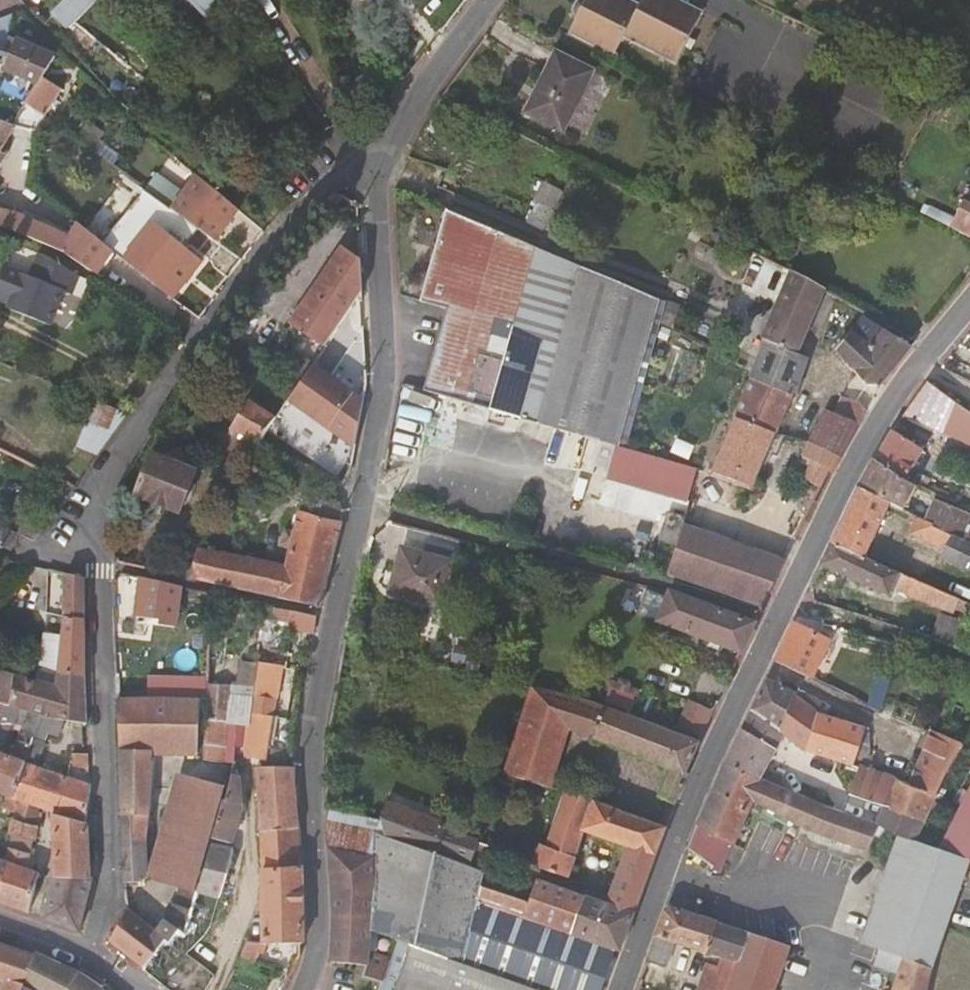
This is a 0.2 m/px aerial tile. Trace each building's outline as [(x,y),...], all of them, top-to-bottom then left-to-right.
[(94,0),(67,0),(57,12),(70,24),(75,20),(94,0)] [(213,22),(233,0),(191,0),(213,22)] [(570,33),(615,56),(624,35),(678,62),(703,11),(681,0),(643,0),(641,4),(633,0),(577,0),(574,7),(578,17),(570,33)] [(9,51),(2,70),(37,83),(41,76),(52,55),(5,35),(15,12),(0,17),(0,48),(9,51)] [(108,59),(113,52),(75,20),(70,24),(69,26),(108,59)] [(2,70),(9,51),(0,48),(0,69),(2,70)] [(593,72),(557,54),(527,112),(563,131),(593,72)] [(41,76),(37,83),(26,102),(42,112),(56,85),(41,76)] [(13,125),(0,120),(0,147),(13,125)] [(173,212),(209,238),(236,206),(194,171),(165,206),(173,212)] [(544,180),(528,222),(549,230),(565,188),(544,180)] [(140,188),(100,239),(113,250),(169,295),(199,256),(170,234),(161,226),(173,212),(165,206),(140,188)] [(964,203),(951,227),(969,237),(969,206),(964,203)] [(656,299),(440,207),(416,303),(440,310),(419,393),(550,428),(545,447),(579,456),(584,438),(616,446),(624,416),(656,299)] [(14,228),(64,251),(98,274),(106,260),(76,240),(56,231),(40,222),(19,214),(17,211),(0,208),(0,225),(14,228)] [(100,239),(75,220),(69,234),(40,222),(56,231),(76,240),(106,260),(113,250),(100,239)] [(84,296),(91,279),(68,263),(56,254),(54,254),(45,276),(37,273),(34,280),(23,308),(22,310),(64,327),(77,293),(84,296)] [(361,294),(359,264),(334,263),(290,324),(323,347),(361,294)] [(825,291),(793,272),(776,314),(752,370),(734,414),(776,431),(788,404),(805,355),(799,351),(825,291)] [(5,300),(23,308),(34,280),(16,273),(5,300)] [(877,387),(910,346),(889,334),(863,318),(851,333),(862,342),(849,356),(858,364),(854,369),(869,386),(877,387)] [(862,342),(851,333),(837,352),(854,369),(858,364),(849,356),(862,342)] [(285,401),(353,449),(361,401),(310,365),(285,401)] [(928,381),(907,410),(969,440),(969,411),(928,381)] [(261,436),(275,416),(248,397),(230,429),(257,442),(261,436)] [(840,457),(865,409),(858,400),(843,398),(836,413),(826,410),(809,444),(840,457)] [(125,413),(96,402),(86,419),(112,431),(125,413)] [(776,431),(734,414),(709,473),(750,491),(776,431)] [(877,459),(905,480),(922,450),(892,432),(877,459)] [(261,436),(257,442),(266,446),(268,440),(261,436)] [(584,438),(579,456),(591,459),(588,473),(688,500),(697,469),(625,449),(616,446),(584,438)] [(840,457),(809,444),(803,456),(813,462),(805,479),(818,486),(827,470),(831,473),(840,457)] [(195,469),(150,452),(135,493),(178,510),(195,469)] [(859,489),(891,505),(901,510),(914,483),(905,480),(877,459),(859,489)] [(960,495),(969,500),(969,478),(960,495)] [(832,541),(865,556),(891,505),(859,489),(832,541)] [(230,557),(226,585),(318,604),(340,524),(338,503),(302,496),(295,525),(287,554),(283,568),(230,557)] [(929,523),(949,533),(959,512),(940,503),(929,523)] [(633,505),(617,562),(652,570),(659,542),(675,546),(681,524),(683,519),(633,505)] [(969,571),(969,544),(949,533),(929,523),(911,515),(908,522),(913,525),(909,535),(943,552),(941,557),(969,571)] [(40,531),(44,526),(24,519),(18,534),(36,541),(40,531)] [(201,531),(189,577),(226,585),(230,557),(216,553),(221,528),(205,524),(201,531)] [(675,546),(668,574),(760,605),(783,559),(770,554),(681,524),(675,546)] [(11,548),(16,535),(0,527),(0,543),(11,548)] [(556,538),(553,546),(560,548),(562,540),(556,538)] [(953,611),(958,598),(899,572),(865,556),(832,541),(822,561),(835,568),(891,596),(895,588),(953,611)] [(463,562),(413,549),(401,593),(451,606),(463,562)] [(62,619),(56,672),(84,676),(82,577),(63,573),(62,619)] [(177,585),(139,577),(134,612),(145,614),(144,621),(172,626),(177,585)] [(678,595),(652,588),(644,614),(689,631),(739,650),(752,621),(678,595)] [(290,611),(264,605),(262,620),(287,626),(290,611)] [(315,616),(290,611),(287,626),(312,631),(315,616)] [(951,618),(951,616),(942,613),(934,639),(958,647),(965,623),(951,618)] [(958,647),(961,648),(969,621),(951,616),(951,618),(965,623),(958,647)] [(779,664),(810,679),(827,639),(792,624),(776,657),(779,664)] [(56,672),(54,685),(13,673),(11,680),(0,677),(0,700),(3,701),(41,711),(85,720),(84,676),(56,672)] [(767,677),(753,708),(777,729),(792,694),(809,706),(812,696),(787,685),(785,689),(767,677)] [(628,682),(619,679),(617,683),(609,680),(607,686),(634,695),(635,689),(626,686),(628,682)] [(139,684),(139,698),(174,699),(174,685),(139,684)] [(253,685),(228,684),(227,721),(248,723),(253,685)] [(566,697),(531,688),(505,767),(503,772),(532,781),(547,786),(565,729),(670,768),(659,795),(674,803),(686,775),(684,770),(698,741),(606,707),(588,702),(566,697)] [(777,729),(783,734),(802,750),(853,764),(855,757),(865,729),(865,727),(836,718),(817,712),(809,706),(792,694),(777,729)] [(701,733),(714,705),(686,695),(674,722),(701,733)] [(139,698),(117,697),(124,878),(140,878),(142,877),(144,876),(145,844),(148,803),(151,764),(151,751),(176,751),(176,764),(204,765),(204,758),(204,751),(196,751),(200,700),(174,699),(139,698)] [(890,716),(927,731),(932,714),(896,700),(890,716)] [(6,792),(12,794),(24,760),(41,711),(3,701),(0,709),(0,745),(5,733),(2,729),(5,724),(13,723),(15,722),(18,715),(26,718),(20,737),(18,737),(12,756),(0,751),(0,790),(6,792)] [(753,708),(727,764),(777,786),(780,777),(766,769),(783,734),(777,729),(753,708)] [(265,761),(273,716),(254,714),(251,742),(252,749),(253,757),(265,761)] [(224,720),(205,719),(204,741),(222,742),(224,720)] [(869,730),(865,729),(855,757),(862,759),(870,737),(868,736),(869,730)] [(938,794),(962,745),(939,735),(913,785),(938,794)] [(85,765),(86,754),(71,749),(68,760),(85,767),(85,765)] [(151,751),(151,764),(176,764),(176,751),(151,751)] [(63,774),(24,760),(12,794),(38,804),(51,809),(55,810),(67,776),(63,774)] [(695,831),(689,847),(719,871),(752,799),(795,822),(868,849),(874,835),(890,841),(894,831),(878,824),(777,786),(727,764),(695,831)] [(294,786),(294,771),(265,767),(255,766),(260,832),(296,829),(294,786)] [(925,821),(938,794),(913,785),(860,766),(851,792),(862,796),(925,821)] [(175,773),(153,846),(204,860),(209,843),(210,839),(226,787),(175,773)] [(82,822),(88,785),(67,776),(55,810),(82,822)] [(228,779),(226,787),(210,839),(227,843),(239,804),(237,780),(228,779)] [(547,786),(532,781),(530,787),(546,792),(548,786),(547,786)] [(562,800),(564,791),(548,786),(546,792),(545,795),(562,800)] [(939,850),(969,865),(969,788),(939,850)] [(625,931),(663,826),(596,801),(564,791),(562,800),(560,804),(555,802),(550,817),(540,814),(532,839),(539,842),(533,864),(567,877),(585,829),(628,846),(609,897),(605,896),(602,902),(583,895),(572,932),(614,948),(619,949),(625,931)] [(12,794),(6,792),(1,805),(15,811),(13,820),(34,825),(38,804),(12,794)] [(878,824),(894,831),(902,834),(916,841),(925,821),(862,796),(861,803),(883,812),(878,824)] [(386,801),(380,820),(386,839),(483,872),(517,867),(520,858),(508,854),(442,829),(446,816),(440,814),(438,818),(386,801)] [(84,823),(82,822),(55,810),(51,809),(53,877),(86,876),(84,823)] [(380,820),(326,809),(329,848),(373,856),(386,839),(380,820)] [(34,825),(13,820),(10,834),(31,840),(34,825)] [(298,871),(296,829),(260,832),(263,872),(298,871)] [(31,840),(10,834),(8,845),(29,850),(31,840)] [(902,834),(867,942),(880,948),(875,964),(888,969),(899,974),(894,989),(927,989),(933,961),(966,866),(916,841),(902,834)] [(386,839),(373,856),(373,891),(370,929),(379,933),(395,939),(410,944),(461,963),(481,886),(483,872),(386,839)] [(204,860),(195,890),(217,896),(218,896),(223,882),(233,852),(232,850),(209,843),(204,860)] [(27,912),(37,872),(26,868),(29,850),(8,845),(6,859),(5,860),(2,860),(0,859),(0,902),(27,912)] [(146,872),(144,876),(182,887),(195,890),(204,860),(153,846),(146,872)] [(373,856),(329,848),(330,868),(333,924),(333,958),(366,963),(367,976),(379,980),(387,959),(368,953),(370,929),(373,891),(373,856)] [(263,872),(263,942),(299,943),(298,871),(263,872)] [(53,877),(44,918),(78,930),(90,876),(86,876),(53,877)] [(614,948),(572,932),(583,895),(535,879),(526,902),(481,886),(461,963),(535,989),(599,989),(614,948)] [(156,930),(126,908),(108,938),(142,966),(165,937),(168,939),(177,925),(183,930),(194,893),(180,889),(156,930)] [(142,966),(168,988),(170,989),(202,989),(212,973),(186,952),(206,930),(216,900),(194,893),(183,930),(177,925),(168,939),(165,937),(142,966)] [(649,959),(662,963),(670,943),(677,940),(713,952),(700,989),(727,989),(729,984),(747,933),(668,906),(649,959)] [(727,989),(773,989),(787,948),(747,933),(729,984),(727,989)] [(379,980),(375,989),(393,989),(410,944),(395,939),(387,959),(379,980)] [(7,980),(4,989),(17,989),(33,953),(0,941),(0,978),(7,980)] [(246,941),(239,955),(254,961),(263,942),(246,941)] [(461,963),(410,944),(393,989),(535,989),(461,963)] [(81,973),(34,951),(33,953),(17,989),(70,989),(81,973)] [(285,976),(290,979),(297,960),(292,958),(285,976)] [(888,969),(875,964),(873,971),(886,976),(888,969)] [(99,983),(91,977),(81,973),(70,989),(95,989),(99,983)]
